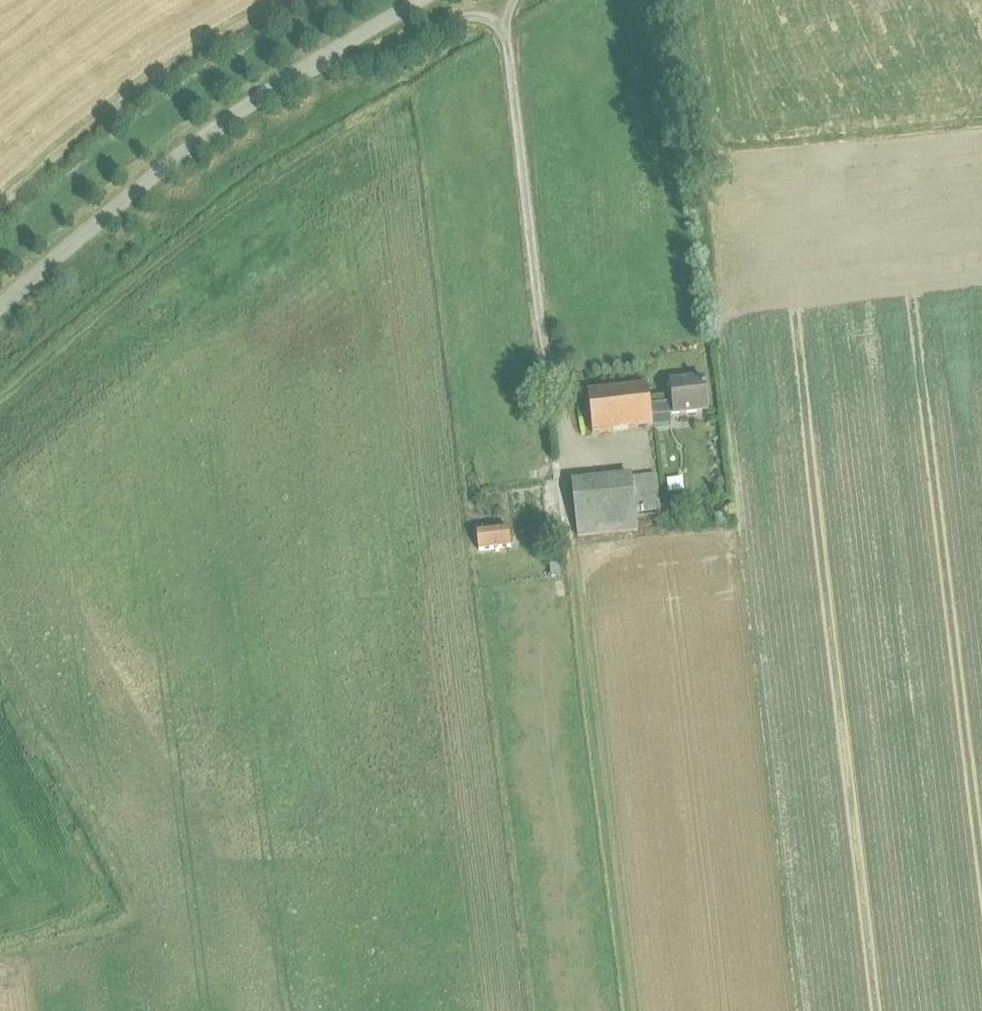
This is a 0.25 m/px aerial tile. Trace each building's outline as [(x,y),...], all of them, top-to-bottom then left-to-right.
[(588,396),(593,434),(670,425),(669,416),(707,411),(703,382),(672,386),(674,404),(649,407),(647,389),(588,396)] [(639,531),(635,499),(661,497),(659,476),(574,485),(579,537),(639,531)] [(481,553),(511,549),(509,529),(478,533),(481,553)]
